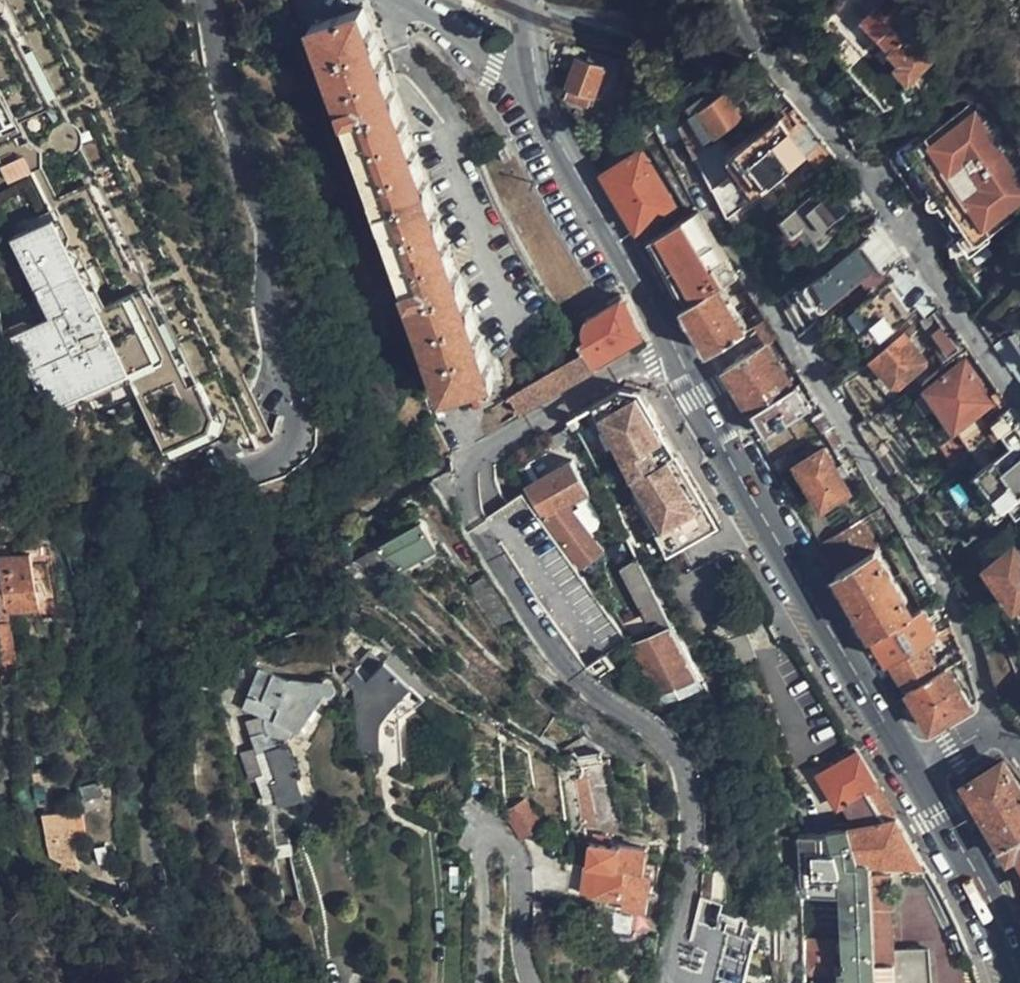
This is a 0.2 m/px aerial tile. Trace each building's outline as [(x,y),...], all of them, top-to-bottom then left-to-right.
[(899,67),(904,63),(895,52),(909,40),(912,43),(923,33),(894,0),(885,0),(860,21),(899,67)] [(492,383),(362,10),(360,8),(309,27),(440,401),(492,383)] [(197,397),(205,392),(81,164),(82,158),(82,153),(81,149),(78,144),(75,140),(71,137),(66,136),(0,18),(0,37),(197,397)] [(904,63),(899,67),(911,80),(941,53),(923,33),(912,43),(909,40),(895,52),(904,63)] [(44,332),(5,355),(45,429),(76,411),(129,382),(134,391),(173,459),(174,458),(226,429),(205,392),(197,397),(0,37),(0,250),(44,332)] [(592,96),(602,68),(575,59),(565,85),(568,88),(565,99),(585,107),(586,105),(592,107),(595,96),(592,96)] [(809,154),(821,170),(840,157),(827,141),(799,105),(783,85),(768,99),(782,118),(809,154)] [(739,114),(724,92),(701,107),(717,131),(739,114)] [(922,138),(901,152),(897,146),(896,145),(886,152),(920,202),(927,197),(938,190),(966,231),(954,239),(949,243),(959,257),(967,252),(989,237),(1019,217),(1019,154),(983,98),(922,138)] [(809,154),(782,118),(732,153),(741,168),(746,165),(763,187),(809,154)] [(708,146),(717,139),(711,130),(701,136),(708,146)] [(901,152),(922,138),(918,133),(897,146),(901,152)] [(732,153),(721,137),(717,139),(708,146),(695,154),(698,160),(703,161),(729,207),(727,215),(758,196),(741,168),(732,153)] [(503,165),(510,161),(503,150),(496,155),(503,165)] [(605,177),(637,232),(673,209),(642,154),(605,177)] [(858,219),(831,180),(785,213),(795,224),(802,219),(822,245),(858,219)] [(938,190),(927,197),(954,239),(966,231),(938,190)] [(637,232),(646,245),(649,243),(672,230),(683,222),(673,209),(637,232)] [(649,243),(679,297),(686,293),(692,302),(719,286),(738,274),(703,218),(699,210),(683,222),(672,230),(649,243)] [(873,281),(886,272),(907,256),(880,216),(868,226),(873,234),(821,272),(840,299),(869,275),(873,281)] [(991,242),(989,237),(967,252),(970,256),(991,242)] [(782,266),(764,279),(773,296),(794,281),(782,266)] [(821,272),(806,283),(825,310),(840,299),(821,272)] [(928,314),(940,304),(923,280),(904,294),(896,285),(903,280),(898,272),(890,277),(886,272),(873,281),(880,290),(861,305),(884,335),(914,311),(914,310),(912,306),(919,302),(921,305),(928,314)] [(806,283),(779,304),(799,338),(829,315),(825,310),(806,283)] [(683,308),(711,355),(730,342),(747,332),(719,286),(692,302),(685,306),(683,308)] [(679,297),(685,306),(692,302),(686,293),(679,297)] [(590,364),(627,342),(639,335),(620,298),(591,314),(588,316),(584,317),(583,319),(581,320),(580,322),(579,324),(579,326),(578,328),(581,340),(577,343),(576,344),(580,353),(506,398),(516,415),(593,371),(590,364)] [(747,332),(730,342),(741,359),(764,345),(766,348),(779,340),(766,319),(747,332)] [(957,347),(942,325),(936,331),(950,353),(957,347)] [(902,333),(874,354),(893,380),(901,381),(921,365),(922,360),(902,333)] [(1019,367),(1019,349),(1010,335),(994,345),(1013,372),(1019,367)] [(741,359),(724,369),(752,415),(793,390),(766,348),(764,345),(741,359)] [(948,361),(922,381),(956,427),(991,400),(964,362),(954,369),(948,361)] [(129,382),(76,411),(82,421),(134,391),(129,382)] [(665,558),(719,526),(638,390),(622,387),(620,387),(590,405),(594,413),(601,428),(605,427),(614,447),(622,465),(632,460),(639,475),(629,480),(665,558)] [(752,415),(766,436),(808,409),(795,389),(793,390),(752,415)] [(594,413),(590,405),(582,409),(587,417),(594,413)] [(226,429),(232,441),(240,455),(250,450),(259,466),(286,450),(262,409),(226,429)] [(1001,434),(1016,423),(1006,409),(991,420),(997,429),(1001,434)] [(566,418),(570,427),(574,424),(570,416),(566,418)] [(1016,423),(1001,434),(997,437),(1005,450),(980,469),(1005,503),(1019,492),(1019,429),(1016,423)] [(839,455),(847,450),(832,425),(824,430),(839,455)] [(605,427),(601,428),(610,448),(614,447),(605,427)] [(226,429),(174,458),(181,470),(232,441),(226,429)] [(997,437),(1001,434),(997,429),(991,433),(995,438),(997,437)] [(971,447),(975,454),(995,438),(991,433),(971,447)] [(824,450),(796,467),(822,510),(849,493),(848,492),(824,450)] [(622,465),(629,480),(639,475),(632,460),(622,465)] [(525,490),(579,570),(603,551),(567,506),(588,491),(571,461),(525,490)] [(486,526),(592,690),(613,676),(604,663),(624,650),(539,524),(523,500),(486,526)] [(1015,519),(1019,515),(1019,501),(1008,509),(1015,519)] [(390,567),(397,573),(435,548),(418,522),(377,549),(390,567)] [(860,523),(821,548),(839,578),(876,554),(873,548),(874,547),(860,523)] [(646,679),(660,706),(698,686),(684,657),(674,636),(659,606),(643,571),(638,559),(625,531),(612,539),(622,568),(602,583),(593,590),(619,628),(630,620),(642,642),(630,648),(630,653),(622,665),(641,684),(646,679)] [(1014,549),(989,568),(1014,604),(1019,600),(1019,557),(1014,549)] [(876,554),(839,578),(874,637),(912,613),(876,554)] [(7,622),(6,616),(38,610),(28,556),(0,562),(0,623),(7,622)] [(593,590),(602,583),(594,572),(585,579),(593,590)] [(874,637),(889,662),(922,642),(938,632),(922,606),(912,613),(874,637)] [(0,623),(0,663),(14,661),(7,622),(0,623)] [(369,665),(382,654),(368,642),(357,655),(369,665)] [(889,662),(906,691),(940,671),(922,642),(889,662)] [(425,677),(407,661),(388,646),(385,651),(382,654),(419,684),(425,677)] [(987,661),(998,695),(1019,683),(1019,680),(1010,649),(987,661)] [(419,684),(382,654),(369,665),(354,678),(340,671),(332,685),(346,693),(366,745),(367,751),(381,746),(387,743),(390,752),(394,763),(403,760),(414,756),(397,711),(419,684)] [(940,671),(906,691),(930,731),(970,706),(946,667),(940,671)] [(296,733),(320,685),(290,681),(288,683),(260,670),(251,690),(255,694),(247,712),(262,720),(247,726),(254,753),(240,757),(250,785),(256,783),(263,807),(274,803),(276,810),(301,802),(298,795),(294,781),(293,775),(293,771),(290,763),(289,761),(288,759),(287,757),(286,756),(281,747),(292,732),(296,733)] [(604,759),(602,752),(599,753),(595,742),(577,749),(580,758),(577,759),(582,770),(605,759),(604,759)] [(893,883),(869,884),(868,864),(918,861),(855,754),(819,775),(838,805),(842,803),(855,825),(831,832),(815,839),(796,840),(799,899),(841,896),(845,966),(825,967),(823,939),(800,941),(802,977),(825,976),(826,982),(899,982),(893,883)] [(964,787),(983,818),(1000,848),(1019,835),(1019,790),(1003,763),(964,787)] [(598,827),(588,775),(576,778),(587,830),(598,827)] [(542,823),(528,798),(508,810),(521,834),(542,823)] [(695,842),(695,845),(694,861),(693,864),(693,866),(693,869),(693,871),(692,874),(692,877),(692,880),(691,882),(691,885),(691,888),(690,890),(689,893),(689,896),(688,898),(688,900),(687,903),(686,905),(686,908),(670,965),(682,969),(678,982),(719,982),(749,884),(736,881),(739,864),(716,857),(718,850),(713,848),(717,821),(703,814),(701,845),(695,842)] [(73,845),(68,816),(30,822),(38,870),(71,880),(65,845),(73,845)] [(1000,848),(1008,860),(1017,854),(1019,861),(1019,835),(1000,848)] [(616,937),(629,939),(633,912),(641,913),(647,914),(650,872),(644,870),(644,848),(611,843),(612,839),(597,837),(596,843),(590,842),(583,892),(621,900),(616,937)] [(749,884),(719,982),(727,982),(746,922),(756,886),(749,884)] [(781,888),(781,907),(796,907),(794,888),(781,888)] [(633,912),(629,939),(637,940),(641,913),(633,912)]
